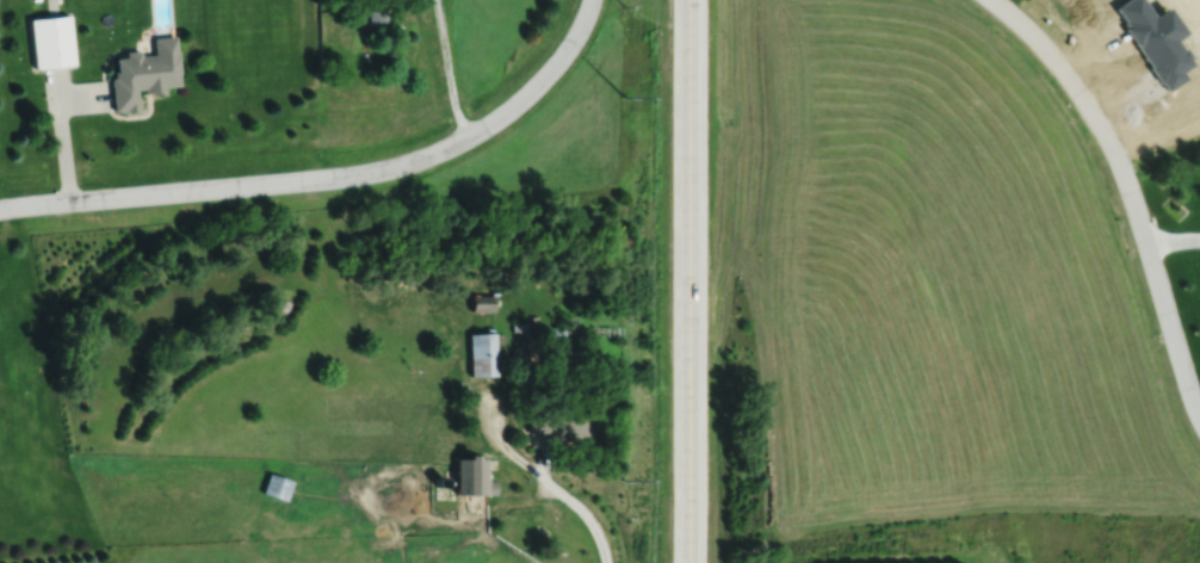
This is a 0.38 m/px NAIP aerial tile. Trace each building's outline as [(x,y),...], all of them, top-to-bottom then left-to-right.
[(364,25),(381,27),(383,13),(366,10),(364,25)] [(36,69),(76,66),(72,15),(32,19),(36,69)] [(116,113),(141,111),(140,93),(168,92),(168,87),(181,87),(179,37),(156,38),(156,54),(114,56),(116,113)] [(487,312),(487,295),(465,295),(465,312),(487,312)] [(463,376),(489,376),(489,333),(463,333),(463,376)] [(584,409),(522,409),(522,435),(584,435),(584,409)] [(449,493),(480,493),(480,456),(449,456),(449,493)] [(289,481),(265,472),(258,493),(281,501),(289,481)]
